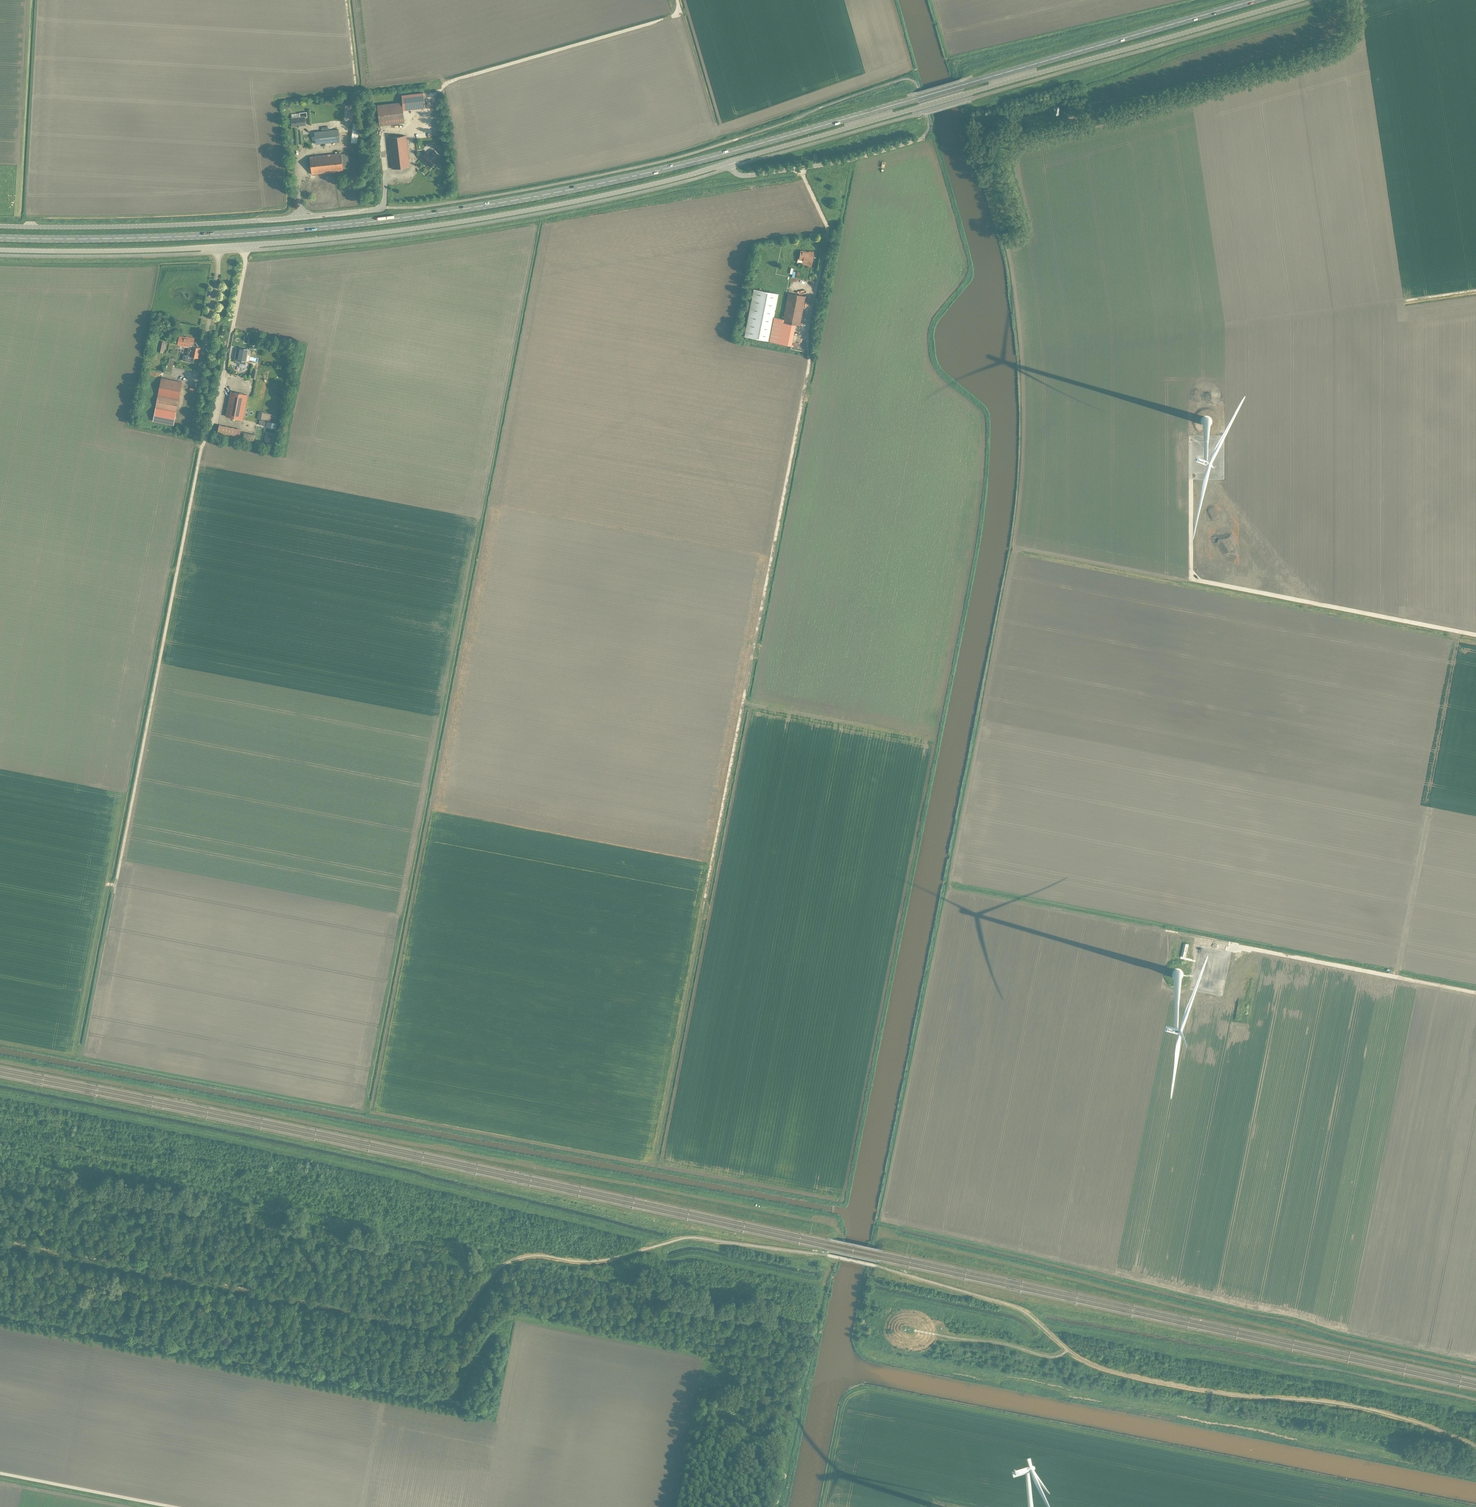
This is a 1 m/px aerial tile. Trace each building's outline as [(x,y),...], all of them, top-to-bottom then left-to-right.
[(402,102),(403,110),(425,108),(423,93),(402,95),(402,102)] [(402,102),(377,105),(380,125),(405,122),(403,110),(402,102)] [(291,118),(292,126),(297,126),(300,126),(306,125),(305,117),(307,117),(307,112),(299,113),(300,117),(291,118)] [(316,144),(339,141),(338,129),(314,132),(316,144)] [(392,169),(410,167),(406,136),(388,138),(392,169)] [(427,152),(421,158),(430,167),(436,160),(435,159),(439,155),(434,150),(429,155),(427,152)] [(312,174),(343,171),(341,153),(310,157),(312,174)] [(422,181),(430,176),(423,166),(415,171),(422,181)] [(811,264),(814,252),(809,251),(809,252),(801,251),(799,259),(803,260),(802,264),(807,265),(807,264),(811,264)] [(753,289),(744,336),(769,341),(774,317),(778,294),(753,289)] [(788,293),(783,319),(783,322),(795,324),(800,325),(805,296),(788,293)] [(783,319),(774,317),(769,341),(791,345),(795,324),(783,322),(783,319)] [(185,347),(187,347),(186,354),(198,357),(200,348),(197,347),(197,346),(197,345),(195,342),(194,342),(194,338),(186,336),(186,337),(180,336),(179,336),(178,345),(178,344),(185,346),(185,347)] [(246,361),(248,349),(239,348),(237,360),(246,361)] [(155,381),(152,404),(162,405),(162,408),(173,409),(176,385),(172,385),(173,378),(161,377),(161,382),(155,381)] [(243,419),(247,395),(231,391),(226,416),(243,419)] [(176,412),(156,408),(153,421),(173,425),(176,412)] [(1211,422),(1211,421),(1211,420),(1211,419),(1210,419),(1210,418),(1209,417),(1208,416),(1207,416),(1206,416),(1205,416),(1204,416),(1203,417),(1202,418),(1202,419),(1201,419),(1201,420),(1201,421),(1201,422),(1201,423),(1202,423),(1202,424),(1203,425),(1204,426),(1205,426),(1206,426),(1207,426),(1208,426),(1209,425),(1210,424),(1210,423),(1211,423),(1211,422)] [(239,438),(241,429),(219,425),(217,434),(239,438)] [(1173,973),(1173,974),(1173,975),(1173,976),(1174,977),(1174,978),(1175,978),(1175,979),(1176,979),(1177,979),(1178,979),(1179,979),(1180,979),(1180,978),(1181,978),(1181,977),(1182,977),(1182,976),(1182,975),(1183,975),(1183,974),(1183,973),(1182,973),(1182,972),(1182,971),(1181,971),(1181,970),(1180,970),(1179,969),(1178,969),(1177,969),(1176,969),(1175,970),(1174,970),(1174,971),(1173,972),(1173,973)]
